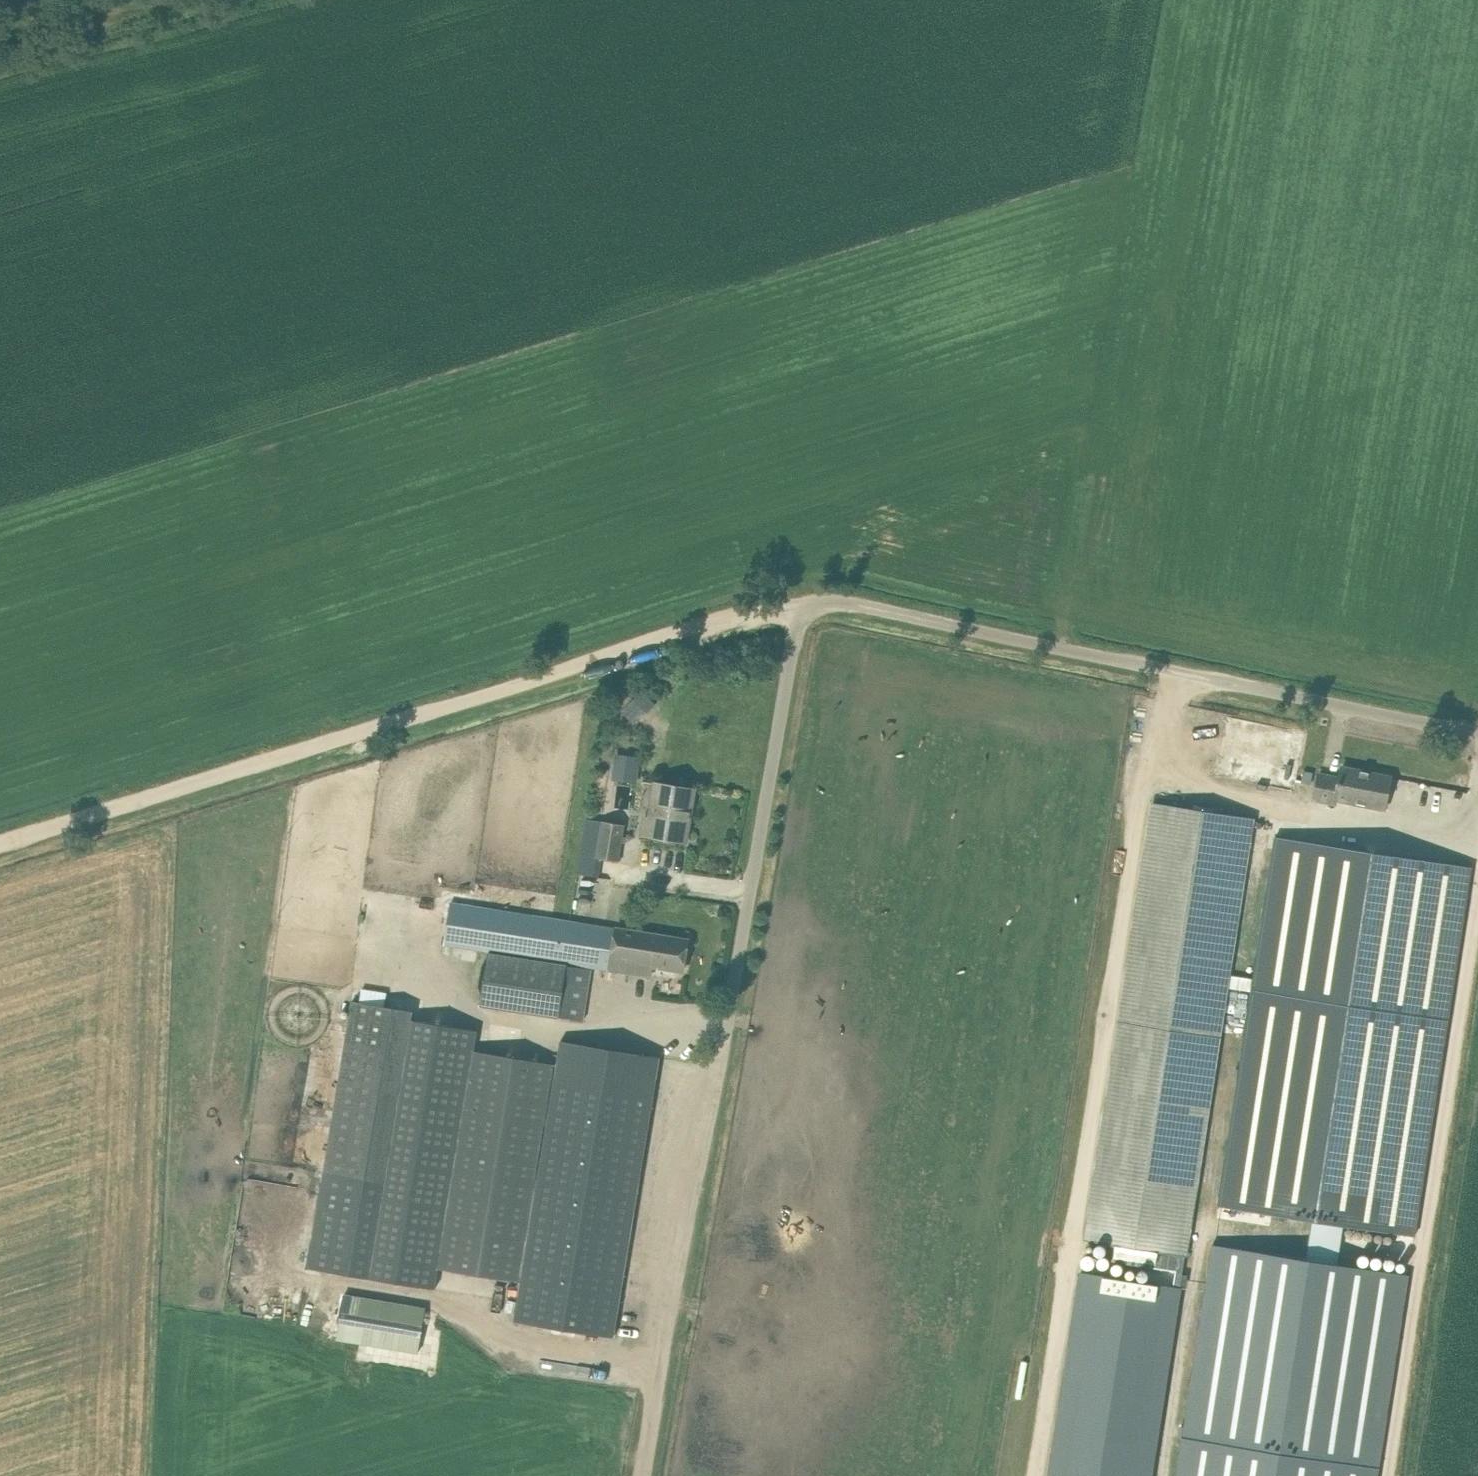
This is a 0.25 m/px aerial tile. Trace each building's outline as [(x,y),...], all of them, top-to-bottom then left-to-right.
[(637,689),(622,712),(637,722),(653,700),(637,689)] [(1216,775),(1294,792),(1307,732),(1228,715),(1216,775)] [(607,779),(633,783),(638,755),(612,751),(607,779)] [(1342,767),(1340,777),(1319,773),(1314,801),(1338,806),(1339,801),(1384,810),(1391,777),(1342,767)] [(694,789),(656,783),(651,814),(647,813),(644,834),(685,841),(694,789)] [(1154,802),(1086,1240),(1117,1245),(1115,1263),(1176,1272),(1174,1287),(1180,1288),(1180,1286),(1184,1287),(1186,1276),(1182,1275),(1248,845),(1274,849),(1276,837),(1279,817),(1262,815),(1154,802)] [(602,856),(619,859),(625,825),(586,819),(577,873),(599,877),(602,856)] [(1470,867),(1276,837),(1274,849),(1220,1205),(1280,1214),(1279,1219),(1286,1220),(1287,1215),(1308,1218),(1343,1224),(1414,1235),(1470,867)] [(451,901),(444,946),(489,952),(481,1006),(559,1018),(567,964),(592,968),(631,972),(651,975),(653,965),(683,970),(689,939),(669,936),(451,901)] [(435,1289),(438,1268),(474,1052),(479,1021),(352,1001),(309,1268),(435,1289)] [(559,1040),(555,1065),(520,1282),(513,1321),(614,1337),(660,1056),(559,1040)] [(438,1268),(520,1282),(555,1065),(474,1052),(438,1268)] [(1408,1275),(1337,1264),(1342,1236),(1343,1224),(1308,1218),(1306,1231),(1302,1258),(1214,1244),(1186,1425),(1181,1424),(1180,1435),(1184,1435),(1178,1475),(1377,1475),(1408,1275)] [(1050,1475),(1151,1475),(1180,1288),(1081,1272),(1050,1475)]
